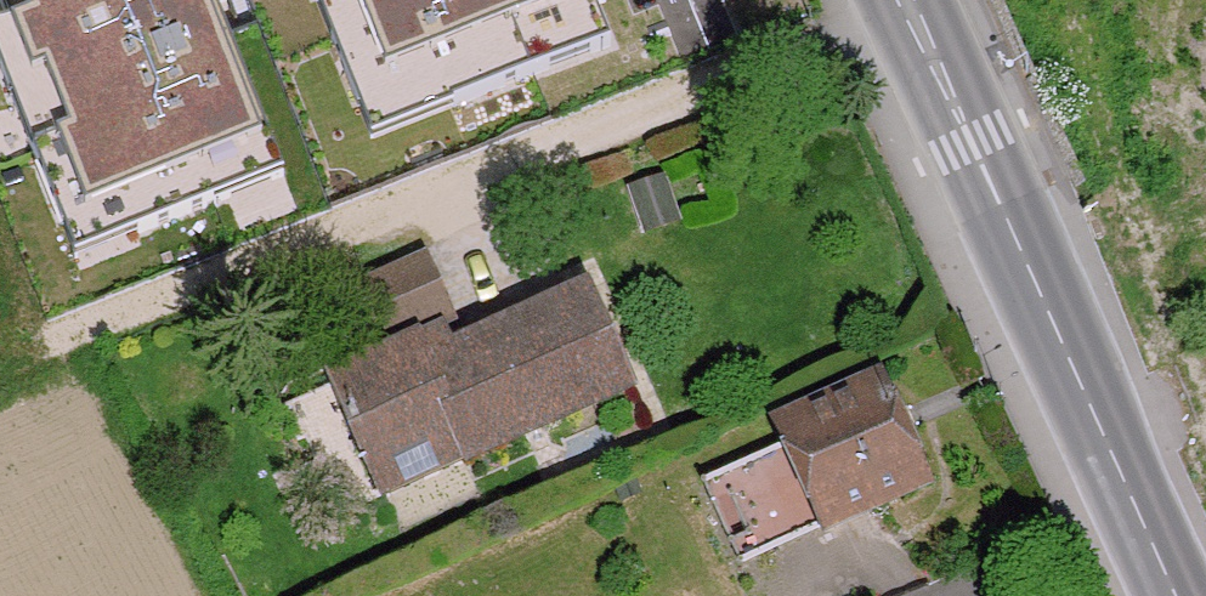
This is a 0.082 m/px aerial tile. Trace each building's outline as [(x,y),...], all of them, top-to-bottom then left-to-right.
[(69,259),(278,178),(209,0),(0,0),(0,8),(9,31),(0,35),(0,80),(69,259)] [(347,97),(426,67),(444,112),(604,51),(584,0),(308,0),(347,97)] [(426,67),(347,97),(364,142),(444,112),(426,67)] [(436,243),(360,274),(384,333),(460,302),(436,243)] [(340,382),(382,478),(459,442),(469,463),(633,388),(589,294),(457,358),(431,370),(420,345),(340,382)] [(431,370),(457,358),(446,332),(420,345),(431,370)] [(733,481),(730,485),(761,556),(920,483),(877,388),(789,430),(798,452),(733,481)] [(459,442),(382,478),(392,500),(469,463),(459,442)]
